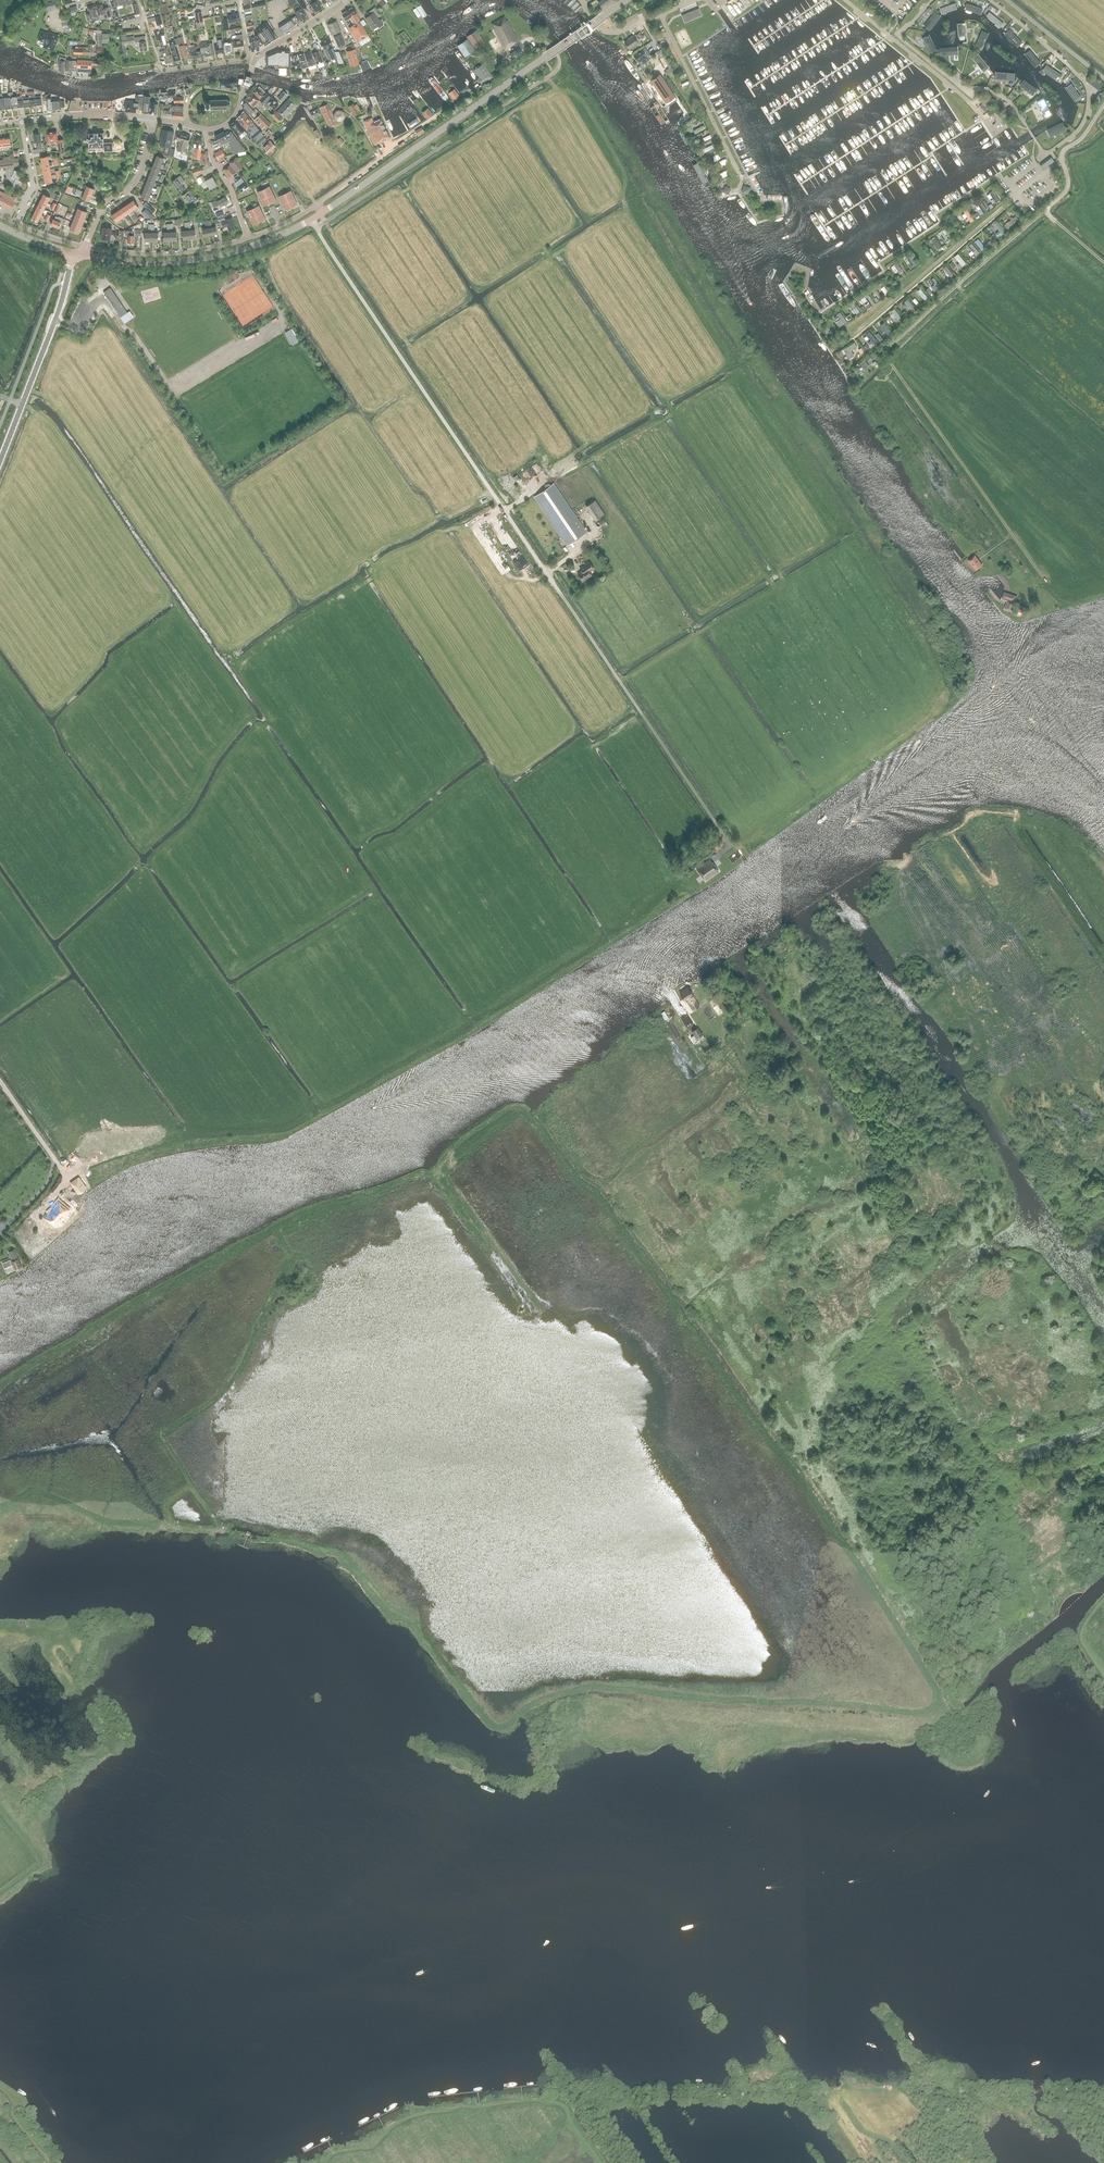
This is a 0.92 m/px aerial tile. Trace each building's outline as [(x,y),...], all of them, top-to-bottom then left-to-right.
[(119,16),(117,11),(118,11),(116,6),(123,4),(122,0),(114,0),(115,2),(111,3),(113,12),(113,13),(114,17),(119,16)] [(307,6),(303,0),(297,0),(302,8),(307,6)] [(317,0),(307,0),(306,1),(309,5),(311,4),(315,11),(321,7),(317,0)] [(579,4),(576,0),(570,6),(571,8),(573,10),(579,4)] [(47,9),(56,7),(54,1),(46,3),(47,9)] [(957,1),(939,8),(941,15),(960,9),(957,1)] [(95,6),(99,19),(105,18),(111,16),(108,7),(104,8),(105,9),(104,9),(102,4),(95,6)] [(250,4),(243,5),(244,12),(251,11),(251,7),(250,7),(250,4)] [(578,11),(582,7),(579,4),(573,10),(576,12),(578,11)] [(982,9),(966,4),(965,8),(981,13),(982,9)] [(300,8),(298,5),(294,7),(296,9),(294,10),(301,21),(306,17),(300,8)] [(420,5),(416,8),(423,18),(427,15),(421,5),(420,5)] [(95,20),(99,19),(96,11),(94,6),(87,8),(89,13),(86,14),(88,21),(93,24),(95,20)] [(352,7),(342,14),(346,20),(350,18),(354,25),(349,28),(358,43),(369,36),(360,21),(361,21),(356,13),(352,7)] [(369,16),(365,18),(373,29),(378,26),(382,23),(380,20),(378,17),(380,16),(374,8),(367,13),(369,16)] [(416,8),(413,10),(418,18),(421,16),(416,8)] [(682,15),(681,15),(684,23),(685,22),(684,21),(701,14),(702,16),(702,15),(699,8),(698,8),(699,8),(682,15)] [(201,11),(195,13),(197,25),(204,24),(201,11)] [(235,14),(235,12),(232,13),(232,15),(228,16),(229,22),(240,20),(239,13),(235,14)] [(1005,26),(990,14),(987,18),(1002,30),(1005,26)] [(162,24),(160,15),(147,19),(148,23),(155,21),(157,25),(162,24)] [(935,15),(924,29),(929,32),(940,18),(935,15)] [(253,18),(252,16),(245,17),(245,19),(247,29),(254,27),(253,18)] [(299,22),(295,16),(291,18),(279,26),(282,32),(295,24),(299,22)] [(506,21),(504,16),(491,24),(494,28),(493,28),(494,30),(494,31),(504,50),(515,44),(514,43),(518,40),(507,20),(506,21)] [(63,28),(71,27),(69,20),(61,22),(63,28)] [(345,44),(340,34),(340,32),(341,31),(337,21),(328,25),(332,35),(333,34),(334,36),(338,47),(340,49),(346,47),(345,44)] [(257,33),(264,43),(267,41),(268,42),(275,37),(268,25),(260,30),(261,31),(257,33)] [(966,26),(958,26),(959,43),(967,42),(966,26)] [(48,33),(41,30),(38,40),(43,42),(44,44),(43,47),(54,51),(59,35),(49,32),(48,33)] [(468,39),(475,49),(485,43),(476,30),(466,36),(468,38),(468,39)] [(990,35),(981,31),(973,48),(982,52),(990,35)] [(1023,44),(1010,31),(1005,36),(1018,49),(1023,44)] [(161,45),(167,44),(164,33),(155,36),(156,40),(159,39),(161,45)] [(103,45),(103,43),(108,43),(108,34),(97,34),(97,39),(97,43),(97,53),(104,53),(104,45),(103,45)] [(241,37),(241,34),(237,35),(232,36),(232,38),(236,37),(237,41),(233,42),(234,51),(244,49),(242,36),(241,37)] [(252,50),(259,49),(259,46),(263,44),(257,35),(255,35),(254,36),(250,36),(252,50)] [(635,39),(633,35),(629,38),(630,38),(624,42),(629,49),(637,43),(638,44),(641,42),(638,37),(635,39)] [(126,37),(122,38),(122,44),(127,44),(135,42),(134,37),(134,36),(126,37)] [(145,36),(134,37),(135,42),(139,42),(141,50),(147,49),(146,41),(145,36)] [(189,53),(188,48),(187,45),(185,46),(183,36),(177,37),(177,38),(179,45),(179,46),(182,60),(191,58),(190,54),(189,55),(189,53)] [(216,54),(224,53),(222,36),(217,36),(218,39),(217,40),(218,45),(214,46),(216,54)] [(930,37),(923,40),(929,56),(936,53),(930,37)] [(177,46),(179,45),(177,38),(174,39),(173,40),(174,41),(169,42),(170,46),(174,61),(180,59),(179,52),(178,52),(177,46)] [(319,49),(321,54),(325,63),(332,60),(327,49),(326,48),(332,46),(329,38),(328,38),(326,39),(321,42),(324,49),(325,50),(321,52),(320,49),(318,49),(318,50),(319,49)] [(475,50),(475,49),(467,39),(457,46),(465,57),(472,52),(475,50)] [(225,53),(233,51),(232,41),(223,42),(225,53)] [(201,47),(202,57),(213,55),(212,49),(213,48),(212,42),(206,43),(206,42),(200,43),(201,47)] [(192,59),(202,57),(201,47),(200,43),(200,45),(188,48),(189,53),(190,53),(192,59)] [(168,49),(167,47),(167,44),(161,45),(162,49),(159,50),(160,52),(162,51),(168,49)] [(170,55),(164,56),(166,63),(174,61),(172,54),(170,46),(167,47),(168,49),(170,55)] [(510,53),(514,59),(522,53),(519,48),(510,53)] [(650,56),(645,48),(642,50),(634,56),(638,61),(642,65),(647,61),(649,59),(648,58),(650,56)] [(960,48),(941,49),(941,58),(960,57),(960,48)] [(320,54),(321,54),(319,49),(318,50),(312,53),(313,56),(317,64),(323,61),(320,54)] [(354,49),(347,51),(350,62),(351,66),(353,65),(358,64),(354,49)] [(1041,64),(1030,50),(1025,54),(1037,68),(1041,64)] [(290,66),(290,52),(289,51),(278,51),(267,55),(267,65),(278,65),(278,66),(290,66)] [(313,56),(312,53),(311,53),(310,51),(304,53),(306,60),(313,58),(312,56),(313,56)] [(299,60),(301,66),(301,68),(308,66),(304,53),(298,55),(299,60)] [(977,55),(972,58),(985,74),(990,69),(977,55)] [(313,58),(306,60),(308,66),(312,65),(313,68),(316,67),(313,58)] [(73,61),(67,60),(66,70),(72,71),(73,67),(77,67),(77,61),(73,61)] [(92,69),(92,61),(77,60),(77,68),(92,69)] [(292,68),(301,66),(299,60),(292,62),(291,62),(292,68)] [(362,71),(367,69),(371,67),(368,60),(363,62),(359,64),(362,71)] [(464,60),(456,65),(468,83),(476,78),(464,60)] [(483,64),(476,69),(482,78),(479,80),(482,85),(493,77),(483,64)] [(666,75),(674,70),(674,69),(672,66),(666,70),(667,71),(664,72),(666,75)] [(1061,76),(1048,67),(1044,73),(1057,82),(1061,76)] [(450,69),(442,74),(454,92),(462,87),(450,69)] [(1004,71),(994,70),(994,80),(1015,81),(1015,72),(1004,71)] [(659,75),(650,81),(666,105),(668,103),(674,99),(675,99),(659,75)] [(1022,77),(1017,84),(1032,95),(1037,90),(1022,77)] [(433,80),(425,85),(438,103),(445,98),(433,80)] [(232,83),(232,84),(220,83),(220,89),(236,91),(237,83),(232,83)] [(1080,99),(1069,84),(1065,87),(1075,102),(1080,99)] [(260,99),(262,97),(266,93),(260,86),(253,92),(260,99)] [(423,87),(415,92),(427,111),(435,105),(423,87)] [(11,99),(13,108),(18,107),(17,99),(17,96),(13,96),(13,91),(10,92),(10,93),(11,93),(11,99)] [(282,101),(287,95),(283,91),(278,98),(282,101)] [(251,105),(254,108),(260,101),(252,93),(246,99),(251,105)] [(264,104),(271,97),(267,93),(266,93),(262,97),(260,99),(260,100),(264,104)] [(51,100),(51,97),(51,95),(49,95),(49,94),(45,95),(45,96),(43,96),(43,101),(47,100),(48,110),(52,109),(52,105),(51,100)] [(666,105),(659,94),(656,97),(663,108),(666,105)] [(126,100),(126,106),(123,106),(123,110),(125,110),(136,112),(136,108),(143,109),(144,97),(136,96),(136,101),(126,100)] [(275,108),(279,104),(271,97),(264,104),(268,109),(272,105),(275,108)] [(1044,97),(1037,100),(1044,118),(1052,115),(1044,97)] [(284,118),(297,104),(290,98),(277,111),(284,118)] [(52,105),(52,109),(61,109),(61,107),(64,107),(64,101),(60,101),(60,99),(51,100),(52,105)] [(249,114),(255,109),(254,108),(251,105),(246,99),(242,107),(249,114)] [(406,99),(398,104),(411,122),(418,117),(406,99)] [(206,102),(205,102),(205,107),(210,107),(210,109),(227,108),(230,106),(230,102),(230,101),(227,100),(210,100),(206,100),(206,102)] [(157,114),(158,103),(150,102),(149,113),(157,114)] [(354,105),(353,103),(348,106),(352,112),(355,116),(359,113),(358,110),(360,109),(357,104),(354,105)] [(986,111),(989,108),(983,103),(981,106),(986,111)] [(327,104),(319,108),(330,128),(337,124),(335,120),(333,115),(327,104)] [(1065,122),(1073,124),(1079,107),(1071,105),(1065,122)] [(313,118),(321,114),(318,108),(310,113),(313,118)] [(171,111),(168,111),(165,110),(164,116),(171,116),(171,115),(173,116),(173,118),(182,119),(183,112),(173,111),(173,112),(172,112),(172,111),(171,111)] [(278,122),(282,119),(275,110),(270,114),(278,122)] [(262,133),(244,111),(237,119),(246,130),(252,136),(255,139),(262,133)] [(996,128),(1000,123),(1003,120),(995,112),(992,115),(996,119),(995,120),(995,122),(996,122),(993,126),(996,128)] [(266,128),(271,124),(261,113),(256,118),(259,120),(261,123),(259,125),(262,128),(265,126),(266,128)] [(373,122),(372,118),(364,121),(374,144),(389,138),(381,118),(373,122)] [(240,134),(245,130),(236,119),(229,125),(237,136),(240,134)] [(1064,124),(1046,133),(1049,139),(1067,130),(1064,124)] [(418,137),(425,132),(421,127),(415,131),(418,137)] [(171,147),(174,132),(163,129),(159,145),(171,147)] [(65,149),(64,139),(57,140),(57,132),(56,131),(46,132),(47,143),(58,142),(59,150),(65,149)] [(224,131),(214,136),(218,143),(220,142),(221,145),(228,142),(234,154),(237,153),(245,149),(231,131),(229,132),(229,131),(224,133),(224,131)] [(42,148),(40,133),(33,134),(34,142),(38,142),(38,145),(37,145),(37,149),(42,148)] [(113,142),(112,142),(108,142),(104,142),(103,133),(98,133),(94,133),(89,133),(89,147),(104,147),(104,151),(113,151),(112,147),(113,147),(113,142)] [(188,143),(190,136),(178,133),(176,140),(179,140),(177,150),(185,152),(187,143),(188,143)] [(259,140),(262,137),(263,136),(262,133),(261,134),(256,138),(255,139),(254,140),(256,142),(258,141),(258,140),(259,140)] [(10,137),(2,138),(3,150),(6,150),(5,146),(11,146),(10,137)] [(195,148),(201,148),(202,138),(194,137),(193,147),(195,148)] [(272,149),(275,146),(270,140),(263,147),(265,149),(264,150),(267,153),(272,149)] [(704,152),(715,148),(713,143),(702,148),(704,152)] [(217,160),(225,156),(222,150),(214,154),(217,160)] [(210,163),(207,151),(201,153),(204,164),(204,165),(210,163)] [(155,161),(161,164),(164,158),(157,155),(155,161)] [(10,156),(3,157),(3,159),(0,160),(0,168),(5,167),(7,179),(12,182),(10,185),(19,189),(23,182),(18,180),(22,174),(13,169),(14,168),(14,166),(19,165),(18,158),(10,159),(10,156)] [(236,171),(243,166),(236,158),(230,163),(236,171)] [(710,182),(698,159),(690,164),(702,186),(710,182)] [(159,170),(161,164),(155,161),(152,167),(159,170)] [(43,170),(50,169),(50,166),(52,165),(51,162),(49,162),(42,163),(43,170)] [(230,178),(236,172),(230,164),(223,170),(230,178)] [(157,176),(159,170),(152,167),(150,173),(157,176)] [(154,182),(157,176),(150,173),(148,179),(154,182)] [(51,175),(44,176),(46,183),(49,182),(50,185),(55,184),(55,181),(53,182),(51,175)] [(185,182),(180,175),(177,178),(171,181),(180,193),(185,189),(182,184),(185,182)] [(204,179),(202,176),(197,179),(200,184),(206,181),(210,189),(217,185),(212,177),(208,179),(207,177),(204,179)] [(241,178),(235,183),(238,186),(237,187),(241,192),(248,186),(244,181),(241,178)] [(152,187),(154,182),(148,179),(146,185),(152,187)] [(84,188),(86,188),(84,192),(92,195),(94,188),(85,185),(84,188)] [(151,190),(152,187),(146,185),(143,191),(150,193),(151,190)] [(269,187),(263,189),(269,203),(275,200),(269,187)] [(264,205),(269,203),(263,189),(258,192),(264,205)] [(0,190),(0,195),(1,195),(0,197),(0,204),(11,210),(18,197),(14,196),(13,197),(0,190)] [(195,198),(190,190),(187,192),(182,196),(187,203),(192,200),(194,202),(198,200),(196,197),(195,198)] [(148,197),(150,193),(143,191),(141,197),(149,200),(150,198),(148,197)] [(290,191),(285,194),(291,207),(297,204),(290,191)] [(1000,200),(993,191),(990,193),(993,199),(995,201),(996,203),(1000,200)] [(92,195),(84,192),(83,195),(82,195),(80,197),(89,201),(92,195)] [(41,200),(47,203),(50,197),(44,194),(41,200)] [(285,210),(291,207),(285,194),(279,196),(285,210)] [(228,203),(225,197),(217,201),(216,200),(211,202),(214,207),(220,205),(220,206),(228,203)] [(977,202),(984,213),(989,210),(982,199),(977,202)] [(44,209),(47,203),(41,200),(38,205),(44,209)] [(128,204),(132,210),(135,208),(136,209),(139,208),(133,200),(128,204)] [(133,211),(132,210),(128,204),(123,207),(127,214),(130,212),(131,213),(133,211)] [(41,215),(44,209),(38,205),(35,211),(41,215)] [(152,214),(155,210),(150,205),(146,208),(152,214)] [(258,206),(253,208),(259,222),(265,219),(258,206)] [(128,215),(127,214),(123,207),(117,211),(122,217),(124,215),(125,217),(128,215)] [(78,208),(75,215),(84,219),(87,212),(78,208)] [(253,224),(259,222),(253,208),(247,211),(253,224)] [(143,212),(142,213),(148,218),(148,217),(151,214),(146,209),(144,211),(143,212)] [(38,220),(41,215),(35,211),(32,217),(38,220)] [(122,219),(122,217),(117,211),(111,215),(116,221),(119,219),(120,220),(122,219)] [(82,225),(84,219),(75,215),(73,222),(82,225)] [(1017,215),(1005,222),(1007,226),(1020,219),(1017,215)] [(58,217),(55,216),(54,219),(53,219),(51,225),(58,228),(60,222),(62,223),(64,218),(59,216),(58,217)] [(235,229),(232,217),(225,219),(225,220),(221,221),(223,227),(227,226),(229,231),(235,229)] [(997,221),(994,224),(999,231),(996,233),(999,237),(1002,234),(1003,234),(1006,232),(997,221)] [(79,232),(82,225),(73,222),(70,229),(74,231),(74,232),(78,234),(78,232),(79,232)] [(204,236),(210,235),(209,228),(208,224),(205,225),(206,228),(202,229),(204,236)] [(209,228),(210,235),(217,233),(216,226),(212,227),(211,224),(208,224),(209,228)] [(108,228),(108,225),(103,225),(103,227),(101,238),(110,239),(111,235),(118,236),(119,231),(116,231),(115,233),(111,232),(112,228),(108,228)] [(188,227),(190,239),(196,238),(195,229),(191,230),(191,226),(188,227)] [(134,243),(134,235),(132,235),(133,231),(125,230),(125,235),(128,235),(128,242),(134,243)] [(945,235),(942,232),(942,231),(939,234),(945,243),(949,240),(947,237),(949,236),(947,234),(945,235)] [(979,237),(975,240),(983,249),(987,246),(979,237)] [(969,248),(968,249),(969,250),(971,249),(976,255),(980,252),(971,243),(968,246),(969,248)] [(960,261),(958,263),(961,267),(968,262),(959,252),(955,255),(960,261)] [(907,255),(914,265),(917,262),(910,253),(907,255)] [(950,275),(954,272),(947,264),(944,267),(950,275)] [(239,276),(237,274),(238,273),(237,271),(232,275),(231,274),(222,279),(225,282),(227,284),(232,281),(231,281),(234,279),(239,276)] [(934,278),(931,280),(934,285),(932,287),(934,290),(937,288),(940,286),(934,278)] [(127,313),(110,287),(104,292),(124,323),(133,317),(129,311),(127,313)] [(875,304),(868,294),(864,297),(869,303),(866,306),(868,309),(875,304)] [(913,310),(916,307),(908,298),(905,301),(913,310)] [(855,301),(851,304),(856,313),(860,310),(855,301)] [(892,309),(899,321),(903,318),(896,307),(892,309)] [(840,319),(836,322),(839,327),(847,321),(840,312),(837,314),(840,319)] [(291,329),(286,332),(293,344),(299,340),(291,329)] [(870,330),(865,334),(873,343),(878,339),(870,330)] [(855,342),(843,349),(849,359),(855,356),(851,350),(857,347),(855,342)] [(857,368),(859,371),(869,363),(867,361),(857,368)] [(567,545),(586,532),(562,496),(554,484),(534,497),(567,545)] [(596,520),(605,514),(595,500),(586,506),(596,520)] [(976,570),(983,565),(975,554),(968,560),(976,570)] [(582,581),(591,575),(589,571),(593,568),(589,562),(579,569),(581,572),(578,574),(582,581)] [(1004,593),(1002,597),(1014,601),(1016,596),(1005,592),(1004,592),(1004,593)] [(1007,600),(1004,608),(1013,611),(1016,603),(1007,600)] [(1027,607),(1020,605),(1020,606),(1019,606),(1018,613),(1024,614),(1025,611),(1026,611),(1027,609),(1027,607)] [(705,881),(719,871),(710,859),(697,869),(705,881)] [(698,1004),(688,989),(681,994),(685,1000),(686,999),(692,1008),(698,1004)] [(696,1038),(703,1034),(698,1027),(692,1031),(696,1038)] [(72,1183),(79,1193),(85,1189),(78,1178),(72,1183)] [(65,1216),(69,1210),(58,1200),(47,1213),(48,1214),(45,1217),(51,1223),(52,1222),(54,1224),(63,1214),(65,1216)] [(12,1260),(17,1257),(14,1249),(8,1252),(12,1260)] [(15,1268),(21,1266),(18,1259),(12,1261),(15,1268)]
